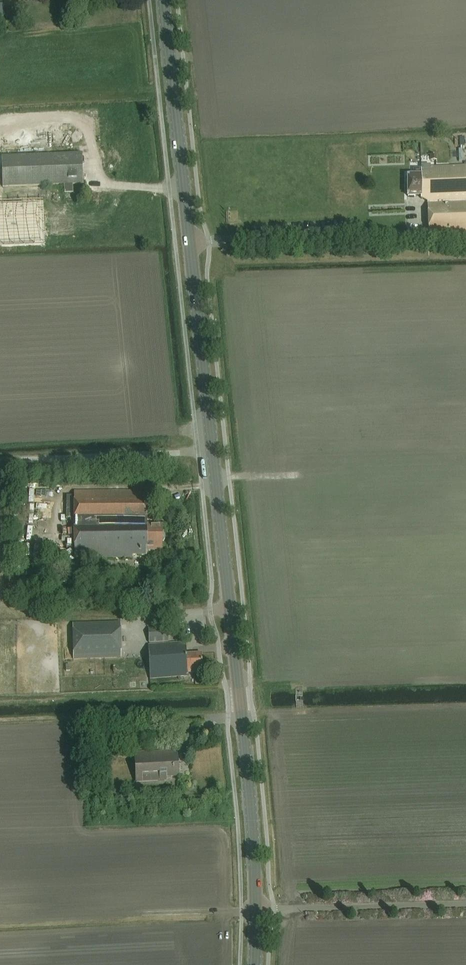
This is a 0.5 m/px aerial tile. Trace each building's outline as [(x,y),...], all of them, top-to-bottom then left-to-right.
[(423,150),(439,149),(438,140),(423,141),(423,150)] [(82,154),(2,157),(3,187),(84,184),(82,154)] [(465,238),(465,166),(431,168),(431,169),(421,169),(414,169),(414,175),(408,176),(408,197),(421,196),(421,199),(428,201),(429,239),(465,238)] [(0,200),(0,247),(46,245),(44,198),(0,200)] [(162,544),(162,531),(162,524),(147,524),(147,492),(74,492),(74,497),(66,497),(66,519),(74,519),(75,558),(133,558),(133,555),(147,555),(147,551),(162,551),(162,544)] [(120,623),(73,624),(74,659),(121,657),(120,623)] [(148,628),(149,643),(169,642),(168,627),(148,628)] [(195,670),(203,670),(202,654),(186,654),(186,643),(148,645),(150,679),(187,676),(187,673),(195,672),(195,670)] [(135,752),(137,782),(178,780),(176,749),(135,752)]
